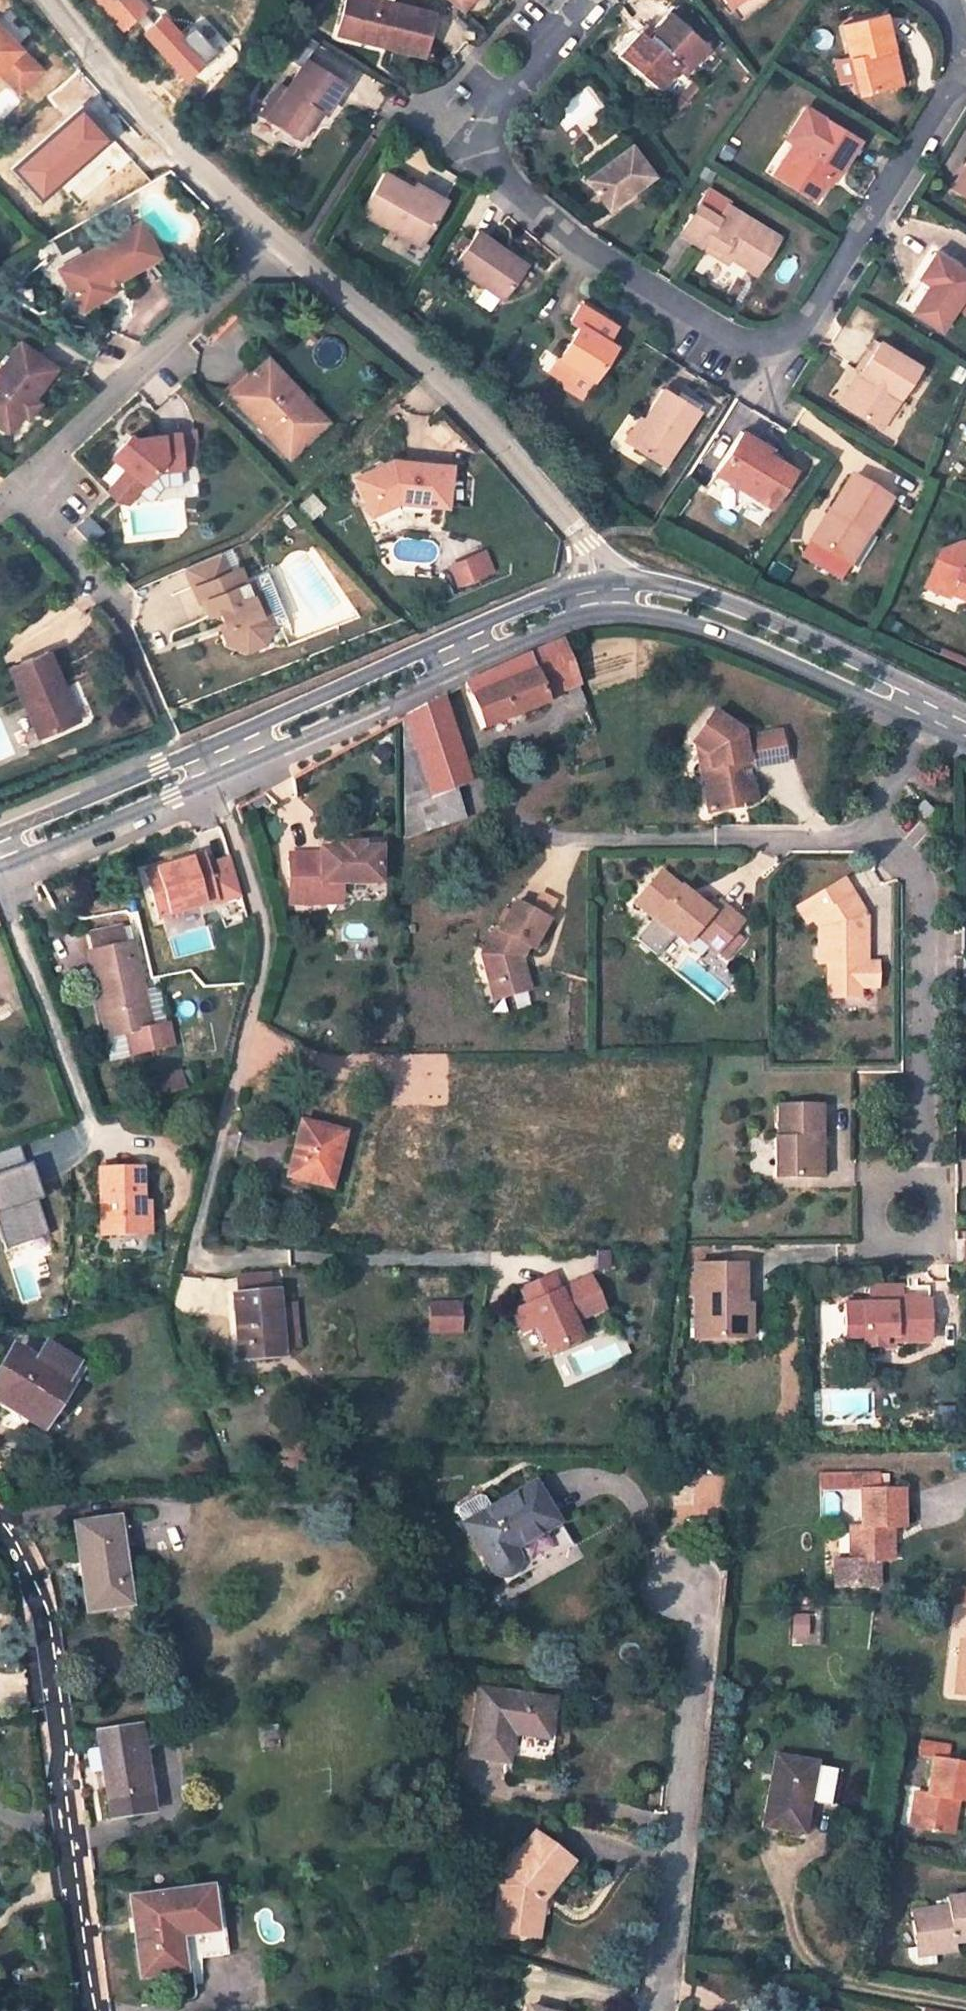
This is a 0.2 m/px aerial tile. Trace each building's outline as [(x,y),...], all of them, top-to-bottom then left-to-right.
[(339,33),(383,44),(381,52),(420,62),(431,17),(366,0),(347,0),(339,33)] [(459,16),(472,0),(440,0),(459,16)] [(732,9),(744,0),(725,0),(732,9)] [(669,16),(647,42),(640,37),(624,56),(663,90),(679,72),(685,76),(707,48),(669,16)] [(892,50),(882,16),(842,27),(861,96),(894,87),(885,52),(892,50)] [(10,83),(32,59),(0,27),(0,73),(10,83)] [(892,50),(885,52),(894,87),(902,85),(892,50)] [(21,93),(42,70),(32,59),(10,83),(21,93)] [(276,93),(258,122),(297,146),(315,115),(325,121),(343,90),(302,65),(283,97),(276,93)] [(786,137),(796,141),(802,146),(782,178),(817,199),(836,168),(841,171),(860,141),(824,118),(805,107),(786,137)] [(796,141),(775,174),(782,178),(802,146),(796,141)] [(631,148),(587,182),(611,212),(654,178),(631,148)] [(965,190),(965,165),(952,188),(963,195),(965,190)] [(412,195),(385,179),(360,219),(417,255),(439,219),(409,201),(412,195)] [(447,207),(416,189),(412,195),(409,201),(439,219),(447,207)] [(706,237),(736,255),(734,259),(759,274),(781,237),(727,205),(729,203),(708,191),(681,235),(700,247),(706,237)] [(102,274),(114,268),(119,276),(157,253),(137,218),(70,257),(75,266),(62,274),(83,309),(112,292),(102,274)] [(529,268),(479,233),(453,271),(503,306),(529,268)] [(736,255),(706,237),(700,247),(730,266),(734,259),(736,255)] [(943,335),(959,308),(965,313),(965,271),(933,251),(916,278),(920,280),(929,286),(911,315),(943,335)] [(70,257),(56,264),(62,274),(75,266),(70,257)] [(920,280),(902,309),(911,315),(929,286),(920,280)] [(577,332),(557,365),(573,375),(565,388),(568,396),(583,406),(595,387),(614,353),(605,347),(614,330),(580,309),(569,328),(577,332)] [(56,363),(21,337),(0,366),(0,422),(1,423),(22,396),(29,400),(33,395),(56,363)] [(877,342),(859,372),(867,377),(847,410),(880,431),(918,368),(877,342)] [(229,389),(282,444),(315,413),(303,399),(309,394),(270,351),(229,389)] [(573,375),(557,365),(549,378),(565,388),(573,375)] [(859,372),(838,405),(847,410),(867,377),(859,372)] [(666,392),(647,423),(651,425),(636,451),(668,470),(702,413),(666,392)] [(290,452),(329,415),(309,394),(303,399),(315,413),(282,444),(290,452)] [(22,396),(1,423),(9,428),(22,412),(27,416),(38,399),(33,395),(29,400),(22,396)] [(641,419),(626,445),(636,451),(651,425),(647,423),(641,419)] [(113,449),(127,463),(110,480),(125,495),(153,467),(196,465),(194,430),(133,433),(126,441),(122,438),(113,449)] [(741,445),(766,460),(768,456),(771,451),(746,436),(741,445)] [(721,478),(774,511),(797,473),(768,456),(766,460),(741,445),(721,478)] [(401,503),(449,506),(452,463),(394,459),(355,477),(367,505),(382,498),(387,509),(401,503)] [(854,476),(814,542),(845,561),(865,529),(872,533),(893,499),(854,476)] [(382,498),(367,505),(372,516),(387,509),(382,498)] [(853,565),(872,533),(865,529),(845,561),(853,565)] [(961,535),(939,545),(928,573),(951,583),(951,584),(949,590),(965,598),(965,537),(961,535)] [(449,564),(458,587),(496,573),(487,549),(449,564)] [(277,618),(258,571),(237,580),(232,568),(222,572),(214,554),(178,569),(192,603),(195,601),(201,616),(211,611),(217,625),(212,626),(219,642),(242,652),(254,646),(265,623),(277,618)] [(924,583),(946,593),(947,594),(949,590),(951,584),(951,583),(928,573),(924,583)] [(462,682),(480,729),(545,703),(543,699),(564,690),(578,684),(561,639),(462,682)] [(78,719),(47,652),(8,669),(39,737),(78,719)] [(564,690),(572,710),(585,705),(578,684),(564,690)] [(431,799),(468,783),(439,695),(403,715),(415,753),(430,796),(431,799)] [(783,762),(778,733),(753,738),(752,730),(739,734),(711,712),(690,743),(706,755),(708,770),(702,780),(707,813),(737,807),(736,804),(754,800),(751,785),(739,777),(737,765),(746,764),(752,768),(783,762)] [(415,753),(403,758),(403,776),(412,803),(430,796),(415,753)] [(335,850),(317,850),(317,855),(287,855),(286,893),(299,893),(299,905),(320,906),(321,894),(340,894),(340,885),(376,884),(377,850),(357,850),(357,845),(335,845),(335,850)] [(202,854),(144,871),(157,917),(213,900),(214,903),(239,895),(228,858),(205,864),(202,854)] [(710,914),(660,872),(631,906),(650,921),(632,943),(653,959),(670,938),(696,959),(704,950),(713,957),(741,923),(718,904),(710,914)] [(843,879),(837,882),(847,898),(852,895),(843,879)] [(826,981),(836,981),(836,998),(858,998),(858,987),(876,987),(875,962),(858,962),(858,949),(864,949),(865,917),(852,895),(847,898),(837,882),(796,907),(806,924),(813,920),(817,927),(816,964),(826,964),(826,981)] [(299,893),(286,893),(286,906),(299,905),(299,893)] [(320,906),(341,906),(340,894),(321,894),(320,906)] [(546,919),(514,901),(498,928),(494,927),(484,949),(495,955),(486,971),(493,998),(529,989),(521,961),(517,958),(524,944),(530,948),(546,919)] [(89,951),(108,1035),(130,1030),(135,1054),(172,1046),(168,1023),(150,1027),(144,1002),(138,1003),(125,944),(121,926),(87,933),(91,951),(89,951)] [(138,1003),(144,1002),(131,943),(125,944),(138,1003)] [(826,999),(836,998),(836,981),(826,981),(826,999)] [(797,1167),(819,1166),(819,1147),(816,1144),(815,1144),(815,1138),(819,1138),(819,1105),(776,1104),(776,1137),(774,1137),(774,1176),(797,1177),(797,1167)] [(341,1132),(300,1122),(286,1177),(329,1187),(341,1132)] [(797,1167),(797,1177),(819,1177),(819,1166),(797,1167)] [(136,1167),(98,1168),(100,1237),(147,1235),(145,1201),(138,1202),(136,1167)] [(741,1265),(692,1266),(693,1339),(733,1338),(733,1316),(747,1315),(747,1306),(741,1307),(741,1265)] [(551,1274),(520,1287),(527,1303),(558,1290),(551,1274)] [(527,1303),(511,1310),(520,1330),(536,1324),(547,1349),(579,1336),(572,1320),(602,1307),(588,1276),(558,1290),(527,1303)] [(897,1286),(867,1286),(867,1304),(842,1304),(842,1336),(860,1336),(859,1347),(880,1347),(881,1336),(890,1336),(890,1341),(926,1341),(926,1301),(897,1301),(897,1286)] [(279,1351),(273,1292),(231,1296),(236,1355),(279,1351)] [(462,1333),(462,1300),(429,1300),(429,1332),(462,1333)] [(733,1316),(733,1338),(747,1339),(747,1315),(733,1316)] [(842,1347),(859,1347),(860,1336),(842,1336),(842,1347)] [(890,1347),(890,1341),(890,1336),(881,1336),(880,1347),(890,1347)] [(13,1351),(0,1372),(0,1401),(37,1425),(63,1383),(13,1351)] [(867,1475),(844,1474),(845,1489),(858,1488),(868,1488),(867,1475)] [(879,1475),(867,1475),(868,1488),(858,1488),(858,1526),(847,1525),(847,1560),(838,1561),(838,1588),(880,1588),(880,1561),(895,1561),(895,1529),(905,1528),(905,1488),(880,1488),(879,1475)] [(558,1527),(532,1481),(462,1521),(495,1578),(497,1578),(497,1579),(498,1579),(503,1579),(505,1578),(506,1578),(509,1582),(573,1546),(560,1526),(558,1527)] [(116,1518),(74,1523),(86,1609),(127,1604),(116,1518)] [(963,1639),(957,1693),(965,1694),(965,1640),(963,1639)] [(553,1700),(479,1687),(468,1757),(506,1763),(512,1733),(547,1739),(553,1700)] [(96,1732),(106,1799),(109,1817),(148,1811),(140,1762),(144,1761),(137,1726),(96,1732)] [(941,1743),(920,1739),(918,1755),(931,1757),(938,1759),(941,1743)] [(950,1745),(941,1743),(938,1759),(931,1757),(925,1793),(915,1791),(910,1825),(952,1832),(958,1802),(965,1803),(965,1764),(948,1760),(950,1745)] [(817,1763),(775,1755),(761,1827),(803,1835),(809,1804),(828,1807),(835,1770),(816,1767),(817,1763)] [(570,1862),(532,1834),(502,1874),(506,1877),(498,1888),(492,1930),(528,1935),(534,1901),(538,1904),(570,1862)] [(216,1886),(129,1898),(139,1978),(183,1971),(182,1961),(224,1955),(216,1886)] [(907,1910),(912,1945),(929,1944),(930,1952),(951,1950),(949,1941),(965,1939),(965,1893),(943,1895),(944,1905),(907,1910)]
